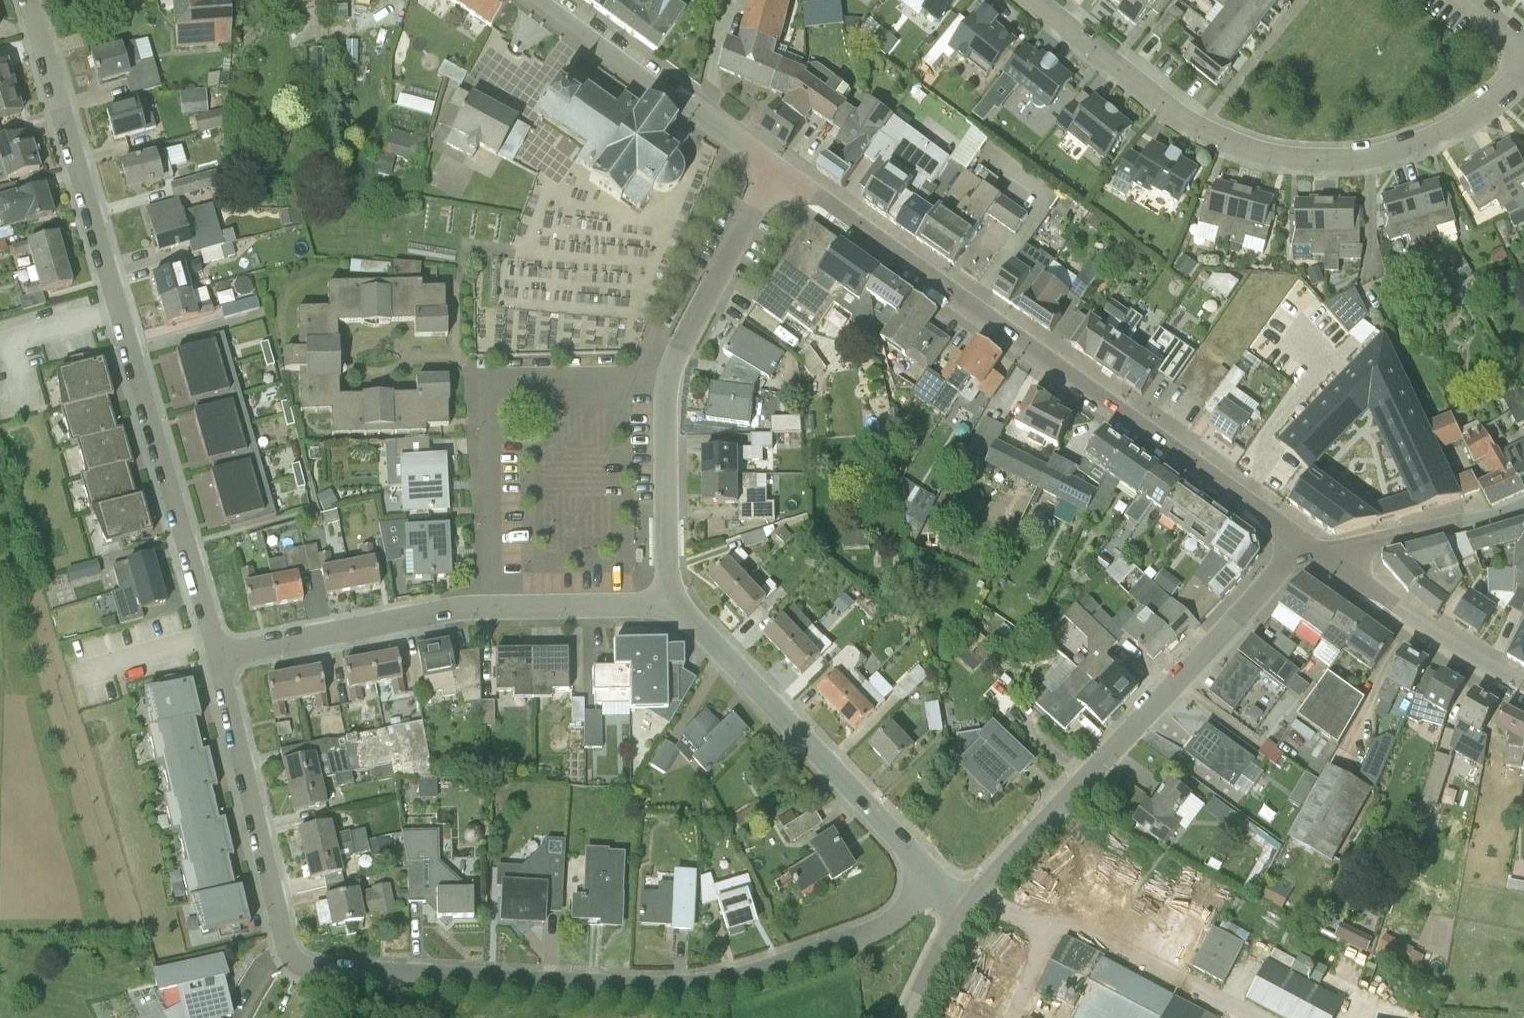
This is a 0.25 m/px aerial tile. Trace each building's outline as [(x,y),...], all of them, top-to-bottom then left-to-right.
[(231,22),(230,2),(203,3),(203,0),(175,0),(176,22),(204,21),(204,24),(231,22)] [(510,1),(511,0),(449,0),(491,29),(510,1)] [(602,13),(610,0),(584,0),(602,13)] [(602,13),(629,33),(641,13),(638,11),(639,0),(610,0),(602,13)] [(641,13),(629,33),(657,52),(685,10),(669,2),(662,0),(639,0),(638,11),(641,13)] [(783,64),(788,48),(777,46),(789,2),(790,0),(751,0),(743,34),(758,38),(754,52),(753,51),(741,78),(769,90),(783,64)] [(927,4),(922,11),(938,24),(952,7),(957,0),(922,0),(927,4)] [(1122,7),(1118,12),(1119,13),(1130,0),(1113,0),(1122,7)] [(1119,13),(1137,27),(1151,9),(1160,16),(1174,0),(1130,0),(1119,13)] [(1250,39),(1261,25),(1270,33),(1281,19),(1257,0),(1213,0),(1228,12),(1223,17),(1250,39)] [(1281,19),(1292,5),(1285,0),(1257,0),(1281,19)] [(347,7),(327,7),(327,24),(348,24),(347,7)] [(1175,7),(1168,15),(1178,23),(1185,15),(1175,7)] [(998,19),(986,8),(982,13),(980,12),(970,24),(959,16),(923,61),(934,70),(946,56),(952,61),(958,54),(968,62),(972,57),(991,73),(1016,41),(1014,39),(1013,35),(1008,31),(1004,32),(994,24),(998,19)] [(1178,23),(1168,15),(1153,34),(1162,42),(1178,23)] [(1212,31),(1239,52),(1250,39),(1223,17),(1212,31)] [(851,34),(863,20),(844,18),(847,32),(851,34)] [(204,21),(176,22),(178,48),(233,44),(231,22),(204,24),(204,21)] [(898,41),(882,28),(870,42),(886,55),(898,41)] [(1227,66),(1228,66),(1239,52),(1212,31),(1201,44),(1201,45),(1227,66)] [(741,78),(753,51),(754,52),(758,38),(743,34),(740,45),(729,41),(721,69),(741,78)] [(141,60),(134,40),(91,54),(100,83),(130,73),(136,94),(163,85),(154,56),(141,60)] [(358,41),(347,41),(347,64),(358,64),(358,41)] [(1232,69),(1228,66),(1227,66),(1201,45),(1201,44),(1200,44),(1186,61),(1217,87),(1232,69)] [(1036,64),(1022,53),(1000,80),(1001,80),(1015,92),(1020,85),(1035,97),(1033,99),(1033,101),(1033,103),(1034,105),(1035,107),(1037,108),(1040,109),(1042,108),(1044,107),(1045,106),(1046,106),(1049,108),(1073,79),(1059,67),(1060,65),(1051,58),(1049,60),(1043,54),(1036,64)] [(460,87),(466,74),(443,62),(437,74),(460,87)] [(17,87),(14,77),(10,76),(7,64),(0,66),(0,92),(17,87)] [(806,77),(808,75),(783,64),(769,90),(782,95),(791,99),(806,77)] [(814,74),(828,84),(833,76),(819,66),(814,74)] [(228,88),(230,74),(219,73),(217,87),(228,88)] [(614,110),(566,75),(538,114),(587,148),(577,162),(594,174),(589,180),(619,202),(623,197),(639,209),(653,189),(656,190),(659,191),(666,192),(673,189),(679,184),(682,178),(682,170),(680,163),(675,158),(689,138),(672,127),(676,122),(646,101),(641,108),(624,95),(614,110)] [(791,99),(784,108),(806,123),(814,113),(834,127),(834,126),(843,132),(856,112),(847,106),(842,102),(850,91),(834,80),(826,91),(806,77),(791,99)] [(401,108),(436,115),(441,90),(405,84),(401,108)] [(21,113),(17,101),(21,97),(17,87),(0,92),(0,119),(21,113)] [(181,114),(207,113),(205,90),(180,92),(181,114)] [(452,131),(445,143),(473,158),(480,146),(498,156),(498,155),(512,162),(530,129),(516,122),(516,121),(470,96),(470,97),(457,90),(439,124),(442,125),(452,131)] [(791,99),(782,95),(762,129),(788,147),(806,123),(784,108),(791,99)] [(1000,104),(989,95),(974,113),(985,122),(1000,104)] [(1133,127),(1108,107),(1096,97),(1085,112),(1074,103),(1057,125),(1068,134),(1075,126),(1093,141),(1089,147),(1106,160),(1133,127)] [(865,156),(893,115),(870,99),(860,114),(856,112),(843,132),(839,138),(852,147),(841,164),(828,154),(818,170),(843,188),(865,156)] [(140,118),(136,103),(106,111),(115,140),(156,128),(152,115),(140,118)] [(198,133),(224,125),(224,110),(194,118),(198,133)] [(864,203),(897,226),(928,181),(933,184),(951,157),(893,115),(865,156),(876,164),(861,186),(871,193),(864,203)] [(971,171),(992,141),(975,128),(954,158),(971,171)] [(383,153),(397,157),(419,163),(425,139),(390,129),(383,153)] [(5,138),(5,136),(0,138),(0,182),(3,181),(3,182),(40,170),(31,143),(28,144),(24,132),(5,138)] [(1514,203),(1523,197),(1523,192),(1521,187),(1523,185),(1523,152),(1523,151),(1519,154),(1510,141),(1497,149),(1495,146),(1483,153),(1514,203)] [(1173,150),(1171,154),(1154,144),(1145,160),(1132,153),(1111,188),(1125,197),(1133,183),(1149,192),(1152,188),(1178,203),(1198,169),(1181,160),(1183,156),(1182,156),(1173,151),(1173,150)] [(129,190),(162,181),(172,177),(165,150),(121,163),(129,190)] [(376,173),(391,177),(397,157),(383,153),(382,153),(376,173)] [(1514,203),(1483,153),(1472,161),(1474,164),(1460,172),(1469,185),(1464,188),(1480,213),(1497,202),(1502,210),(1505,209),(1514,203)] [(979,232),(990,216),(1003,197),(966,170),(941,206),(979,232)] [(174,198),(219,185),(215,172),(171,185),(174,198)] [(938,188),(933,184),(928,181),(897,226),(918,240),(936,213),(926,206),(938,188)] [(1423,182),(1410,186),(1426,242),(1439,238),(1437,229),(1457,223),(1449,195),(1444,196),(1439,181),(1424,186),(1423,182)] [(1230,243),(1237,218),(1246,187),(1233,184),(1232,187),(1217,183),(1212,198),(1207,196),(1199,225),(1220,230),(1217,240),(1230,243)] [(15,185),(0,188),(0,214),(5,229),(52,215),(44,188),(18,195),(15,185)] [(1426,242),(1410,186),(1397,190),(1398,193),(1383,198),(1387,213),(1382,214),(1390,242),(1410,237),(1413,246),(1426,242)] [(1246,187),(1237,218),(1230,243),(1232,244),(1242,246),(1244,247),(1246,238),(1266,243),(1274,215),(1269,214),(1273,198),(1258,194),(1259,191),(1246,187)] [(1003,197),(990,216),(1015,234),(1028,216),(1003,197)] [(1514,203),(1519,211),(1523,209),(1523,197),(1514,203)] [(1326,256),(1326,198),(1312,198),(1312,202),(1296,202),(1296,217),(1291,217),(1291,247),(1293,247),(1293,258),(1312,258),(1312,256),(1326,256)] [(1340,198),(1326,198),(1326,256),(1325,272),(1339,273),(1339,260),(1361,260),(1364,247),(1361,247),(1361,217),(1355,217),(1355,202),(1340,202),(1340,198)] [(201,252),(219,247),(217,236),(203,240),(195,212),(181,215),(178,201),(147,210),(159,252),(189,244),(192,255),(201,252)] [(1067,216),(1082,225),(1093,211),(1078,201),(1067,216)] [(1505,209),(1509,216),(1519,211),(1514,203),(1505,209)] [(936,213),(918,240),(955,266),(979,232),(941,206),(936,213)] [(1523,223),(1523,221),(1519,211),(1509,216),(1514,227),(1523,223)] [(1107,221),(1095,213),(1088,223),(1100,230),(1107,221)] [(852,282),(827,265),(843,243),(813,222),(754,303),(783,324),(790,316),(814,334),(823,322),(839,300),(852,282)] [(1123,243),(1126,238),(1113,229),(1109,234),(1123,243)] [(35,268),(65,259),(58,234),(12,247),(15,257),(31,253),(35,268)] [(235,255),(232,243),(219,247),(223,259),(235,255)] [(827,265),(852,282),(867,294),(880,275),(883,271),(843,243),(827,265)] [(1242,246),(1232,244),(1230,252),(1240,254),(1242,246)] [(1020,311),(1045,276),(1056,259),(1042,250),(1039,254),(1027,245),(994,292),(1020,311)] [(1415,247),(1418,258),(1426,255),(1423,245),(1415,247)] [(204,264),(223,259),(219,247),(201,252),(204,264)] [(1491,254),(1496,264),(1508,258),(1503,248),(1491,254)] [(1139,265),(1145,256),(1139,252),(1134,261),(1139,265)] [(1185,256),(1176,268),(1188,277),(1196,265),(1185,256)] [(72,284),(65,259),(35,268),(39,282),(23,287),(26,296),(19,299),(22,311),(45,304),(42,293),(72,284)] [(153,275),(160,300),(191,292),(186,276),(202,272),(199,261),(153,275)] [(420,280),(421,264),(394,262),(393,278),(420,280)] [(1081,301),(1102,270),(1090,262),(1069,292),(1070,294),(1081,301)] [(1325,281),(1320,267),(1309,271),(1314,285),(1325,281)] [(876,344),(883,343),(881,341),(890,330),(899,317),(915,294),(883,271),(880,275),(867,294),(888,308),(882,316),(870,308),(876,344)] [(1070,294),(1069,292),(1045,276),(1020,311),(1052,333),(1062,318),(1056,313),(1070,294)] [(1231,276),(1218,294),(1228,301),(1240,283),(1231,276)] [(240,299),(251,296),(254,292),(250,280),(247,278),(235,281),(233,285),(236,297),(240,299)] [(421,289),(421,282),(327,285),(327,308),(297,310),(298,351),(282,351),(283,373),(298,372),(300,413),(331,412),(332,436),(425,434),(425,427),(448,426),(448,402),(449,402),(448,378),(416,379),(416,395),(392,395),(392,394),(391,394),(382,391),(373,391),(365,395),(363,395),(363,396),(339,397),(339,379),(340,379),(340,378),(342,373),(344,368),(340,364),(332,364),(332,360),(332,356),(339,356),(343,352),(342,347),(339,342),(339,341),(338,341),(337,323),(361,323),(361,324),(363,324),(371,327),(380,327),(389,323),(390,323),(390,322),(414,321),(415,337),(447,336),(447,312),(445,312),(445,288),(421,289)] [(867,294),(852,282),(839,300),(854,310),(853,312),(860,351),(854,351),(855,368),(873,367),(872,348),(877,347),(876,344),(870,308),(867,294)] [(1365,320),(1370,316),(1356,289),(1324,305),(1348,334),(1365,320)] [(191,292),(160,300),(167,326),(214,312),(211,302),(195,306),(191,292)] [(890,330),(881,341),(883,343),(905,358),(906,356),(927,371),(929,372),(930,371),(951,340),(929,324),(938,310),(917,295),(915,294),(899,317),(890,330)] [(225,319),(259,309),(256,297),(221,307),(225,319)] [(1106,312),(1124,325),(1134,310),(1133,310),(1131,313),(1114,301),(1106,312)] [(1128,343),(1145,318),(1134,310),(1124,325),(1117,335),(1128,343)] [(1096,364),(1117,334),(1093,318),(1088,325),(1077,317),(1064,336),(1075,343),(1073,347),(1096,364)] [(785,353),(741,328),(727,352),(738,359),(729,372),(753,389),(763,373),(770,378),(785,353)] [(232,364),(223,333),(178,346),(182,357),(177,359),(183,378),(232,364)] [(1096,364),(1123,382),(1144,353),(1128,343),(1117,335),(1117,334),(1096,364)] [(1427,424),(1385,336),(1281,444),(1309,470),(1371,405),(1414,496),(1393,503),(1396,518),(1462,499),(1453,480),(1440,452),(1427,424)] [(993,371),(1004,356),(980,339),(967,357),(960,352),(942,378),(943,379),(942,380),(948,384),(961,394),(971,402),(978,391),(990,400),(1005,380),(993,371)] [(1173,354),(1153,339),(1144,353),(1123,382),(1143,396),(1159,373),(1174,384),(1196,353),(1182,343),(1173,354)] [(260,343),(263,355),(271,352),(268,341),(260,343)] [(814,380),(828,369),(811,347),(797,358),(814,380)] [(274,364),(271,352),(263,355),(267,366),(274,364)] [(103,360),(85,366),(83,357),(68,361),(71,370),(57,374),(67,408),(113,395),(103,360)] [(196,407),(241,394),(232,364),(183,378),(183,380),(188,379),(196,407)] [(1230,371),(1222,366),(1218,371),(1226,376),(1230,371)] [(1236,368),(1219,392),(1229,399),(1236,389),(1246,375),(1236,368)] [(943,379),(942,378),(930,371),(929,372),(927,371),(912,393),(932,407),(948,384),(942,380),(943,379)] [(753,389),(729,372),(719,385),(713,384),(708,420),(750,425),(754,389),(753,389)] [(811,398),(811,380),(803,380),(803,398),(811,398)] [(1229,399),(1226,403),(1208,428),(1209,428),(1210,428),(1233,444),(1232,445),(1233,446),(1251,420),(1251,419),(1250,420),(1239,412),(1249,398),(1236,389),(1229,399)] [(200,439),(250,425),(241,394),(196,407),(199,418),(194,419),(200,439)] [(1059,448),(1074,420),(1059,412),(1062,408),(1034,394),(1017,427),(1035,436),(1033,440),(1044,446),(1046,441),(1059,448)] [(117,430),(108,398),(113,396),(113,395),(67,408),(61,410),(71,444),(76,443),(123,429),(123,428),(117,430)] [(1523,420),(1523,401),(1523,399),(1508,407),(1518,424),(1523,420)] [(292,413),(288,401),(281,403),(284,415),(292,413)] [(284,415),(287,426),(295,424),(292,413),(284,415)] [(1440,452),(1463,442),(1460,431),(1452,414),(1427,424),(1440,452)] [(772,433),(779,433),(803,432),(802,417),(772,418),(772,433)] [(1523,493),(1523,489),(1515,471),(1511,473),(1496,450),(1483,430),(1480,423),(1460,431),(1463,442),(1475,466),(1482,461),(1490,478),(1478,483),(1474,472),(1453,480),(1462,499),(1478,493),(1482,491),(1491,508),(1523,493)] [(205,439),(213,468),(258,455),(250,425),(200,439),(201,440),(205,439)] [(123,429),(76,443),(86,477),(133,463),(123,429)] [(1107,429),(1078,470),(1102,488),(1110,476),(1131,447),(1107,429)] [(780,442),(779,433),(772,433),(752,434),(753,448),(704,448),(705,476),(739,475),(739,461),(764,460),(764,449),(774,448),(774,442),(780,442)] [(430,459),(429,439),(395,440),(395,461),(401,461),(404,511),(447,509),(444,458),(430,459)] [(986,465),(1037,490),(1049,467),(997,442),(986,465)] [(1504,454),(1499,448),(1496,450),(1511,473),(1515,471),(1523,489),(1523,446),(1504,454)] [(1102,488),(1099,493),(1088,515),(1099,521),(1117,497),(1114,495),(1122,484),(1140,497),(1162,469),(1131,447),(1110,476),(1102,488)] [(213,468),(216,478),(212,479),(218,500),(267,486),(258,455),(213,468)] [(1088,515),(1099,493),(1073,480),(1078,470),(1054,456),(1049,467),(1037,490),(1079,510),(1075,518),(1083,522),(1087,514),(1088,515)] [(133,463),(86,477),(81,479),(90,513),(96,511),(143,498),(142,496),(137,498),(128,466),(133,464),(133,463)] [(294,477),(302,475),(299,464),(291,466),(294,477)] [(1184,485),(1162,469),(1140,497),(1126,517),(1121,525),(1133,534),(1139,526),(1155,504),(1165,511),(1184,485)] [(1099,493),(1102,488),(1078,470),(1073,480),(1099,493)] [(1336,535),(1380,522),(1381,522),(1313,473),(1291,503),(1336,535)] [(305,487),(302,475),(294,477),(297,489),(305,487)] [(739,504),(739,475),(705,476),(705,504),(739,504)] [(757,475),(739,475),(739,504),(739,521),(776,521),(776,503),(769,503),(768,489),(757,489),(757,475)] [(902,480),(908,516),(926,525),(938,499),(904,478),(902,480)] [(1210,503),(1184,485),(1165,511),(1162,515),(1187,534),(1210,503)] [(230,529),(276,516),(267,486),(218,500),(218,501),(222,500),(230,529)] [(316,497),(324,513),(340,504),(332,489),(316,497)] [(137,546),(134,537),(153,532),(143,498),(96,511),(106,545),(120,541),(123,550),(137,546)] [(1213,552),(1235,521),(1210,503),(1187,534),(1213,552)] [(323,526),(339,522),(336,510),(320,515),(323,526)] [(926,525),(908,516),(913,543),(916,544),(926,525)] [(1246,575),(1261,555),(1256,536),(1235,521),(1213,552),(1212,554),(1232,569),(1210,591),(1221,602),(1246,575)] [(1523,522),(1470,538),(1477,555),(1505,547),(1505,556),(1508,555),(1519,556),(1523,556),(1523,522)] [(785,544),(793,537),(784,528),(776,535),(785,544)] [(448,574),(446,548),(449,547),(448,529),(407,531),(408,550),(415,549),(416,576),(448,574)] [(746,548),(768,541),(764,529),(742,537),(746,548)] [(844,550),(871,550),(870,531),(844,531),(844,550)] [(1468,534),(1444,539),(1457,564),(1474,556),(1477,555),(1470,538),(1468,534)] [(1457,564),(1444,539),(1385,554),(1384,563),(1409,593),(1439,615),(1464,577),(1457,564)] [(363,562),(348,564),(353,591),(380,586),(372,545),(361,547),(363,562)] [(298,575),(309,573),(304,547),(282,552),(283,559),(268,561),(271,579),(276,606),(303,600),(298,575)] [(730,598),(749,580),(738,568),(749,558),(741,550),(711,579),(730,598)] [(326,596),(353,591),(348,564),(332,567),(329,553),(319,555),(326,596)] [(134,585),(159,578),(153,554),(127,562),(128,564),(112,568),(118,590),(134,585)] [(813,554),(805,561),(812,568),(820,561),(813,554)] [(1196,577),(1210,591),(1232,569),(1212,554),(1196,577)] [(1102,555),(1096,562),(1108,571),(1113,563),(1102,555)] [(1509,572),(1518,571),(1519,556),(1508,555),(1509,572)] [(1121,586),(1137,569),(1123,556),(1106,573),(1121,586)] [(98,561),(83,565),(86,578),(101,574),(98,561)] [(993,561),(989,571),(996,574),(1000,565),(993,561)] [(250,611),(276,606),(271,579),(255,582),(252,568),(242,570),(250,611)] [(1151,581),(1152,581),(1158,574),(1151,568),(1145,575),(1147,577),(1148,578),(1149,579),(1151,581)] [(1516,596),(1518,573),(1518,571),(1509,572),(1489,572),(1490,594),(1490,595),(1516,596)] [(1518,573),(1516,596),(1509,606),(1523,615),(1523,610),(1523,574),(1518,573)] [(1193,620),(1176,604),(1152,581),(1151,581),(1149,579),(1148,578),(1147,577),(1131,594),(1143,606),(1177,638),(1193,620)] [(1210,591),(1196,577),(1179,600),(1176,604),(1193,620),(1199,625),(1221,602),(1210,591)] [(1302,623),(1325,592),(1304,577),(1288,597),(1280,607),(1302,623)] [(144,619),(141,609),(166,602),(159,578),(134,585),(118,590),(125,611),(117,613),(121,626),(129,623),(144,619)] [(1178,579),(1169,592),(1175,596),(1184,584),(1178,579)] [(760,592),(749,580),(730,598),(748,618),(779,589),(771,582),(760,592)] [(1042,606),(1049,592),(1037,585),(1030,599),(1042,606)] [(1346,607),(1325,592),(1302,623),(1324,638),(1346,607)] [(1516,596),(1490,595),(1485,602),(1473,594),(1457,619),(1479,634),(1497,606),(1506,611),(1509,606),(1516,596)] [(845,596),(835,606),(843,615),(854,605),(845,596)] [(1079,606),(1091,617),(1099,608),(1088,598),(1079,606)] [(1091,617),(1079,606),(1077,604),(1065,616),(1089,640),(1089,658),(1099,667),(1110,655),(1109,653),(1109,652),(1108,651),(1106,654),(1101,650),(1111,639),(1092,619),(1091,617)] [(1143,606),(1134,615),(1127,608),(1114,621),(1127,634),(1126,635),(1155,661),(1177,638),(1143,606)] [(797,643),(803,636),(814,626),(795,607),(765,635),(784,655),(797,643)] [(1367,621),(1346,607),(1324,638),(1322,641),(1342,655),(1345,652),(1367,621)] [(1111,639),(1117,644),(1126,635),(1127,634),(1114,621),(1101,609),(1092,619),(1111,639)] [(1051,617),(1046,614),(1041,615),(1037,619),(1038,625),(1043,628),(1048,627),(1051,622),(1051,617)] [(116,627),(113,617),(100,621),(103,631),(116,627)] [(1395,641),(1367,621),(1345,652),(1373,672),(1395,641)] [(961,643),(974,654),(991,635),(978,623),(961,643)] [(1508,657),(1523,666),(1523,626),(1508,657)] [(1273,647),(1281,653),(1289,641),(1282,635),(1273,647)] [(817,651),(814,648),(803,636),(797,643),(784,655),(802,675),(812,665),(822,656),(817,651)] [(822,642),(814,648),(817,651),(822,656),(833,646),(825,638),(822,642)] [(989,639),(975,654),(984,662),(997,647),(989,639)] [(1287,690),(1301,672),(1263,644),(1256,639),(1214,697),(1235,712),(1263,674),(1283,689),(1284,688),(1287,690)] [(614,669),(629,669),(629,704),(642,704),(641,710),(669,725),(696,679),(683,672),(683,648),(676,648),(666,649),(665,641),(618,642),(613,642),(614,668),(614,669)] [(1297,647),(1289,641),(1281,653),(1288,659),(1297,647)] [(457,695),(451,666),(447,643),(418,649),(426,690),(441,687),(443,698),(457,695)] [(983,662),(974,654),(961,643),(952,653),(974,672),(983,662)] [(819,692),(838,711),(868,683),(857,671),(868,661),(852,644),(830,665),(838,673),(819,692)] [(451,666),(457,695),(460,695),(462,705),(479,702),(481,701),(481,691),(479,666),(479,649),(458,653),(460,665),(451,666)] [(1413,694),(1430,662),(1406,649),(1379,698),(1392,706),(1402,687),(1413,694)] [(532,692),(531,650),(495,651),(496,693),(514,692),(532,692)] [(531,650),(532,692),(550,692),(569,692),(568,650),(531,650)] [(397,653),(370,658),(376,684),(392,681),(394,696),(405,694),(397,653)] [(1130,673),(1112,656),(1110,655),(1099,667),(1089,658),(1087,660),(1079,669),(1094,684),(1096,682),(1122,707),(1139,689),(1127,677),(1130,673)] [(376,684),(370,658),(344,663),(352,704),(362,702),(359,688),(376,684)] [(904,701),(930,676),(920,666),(894,691),(904,701)] [(294,673),(299,699),(315,696),(318,711),(328,709),(320,668),(294,673)] [(614,669),(614,668),(592,669),(593,694),(595,694),(595,705),(629,704),(629,669),(614,669)] [(1050,690),(1037,703),(1064,729),(1085,707),(1104,726),(1111,718),(1112,719),(1121,710),(1120,709),(1122,707),(1096,682),(1094,684),(1079,669),(1054,695),(1050,690)] [(1446,723),(1448,715),(1466,685),(1443,672),(1428,697),(1418,692),(1407,718),(1419,723),(1423,722),(1424,717),(1446,723)] [(299,699),(294,673),(267,678),(275,719),(285,717),(283,702),(299,699)] [(1339,746),(1367,699),(1330,673),(1324,681),(1298,716),(1339,746)] [(1310,686),(1297,676),(1288,689),(1301,698),(1310,686)] [(196,723),(201,722),(193,686),(174,690),(172,681),(158,684),(160,693),(145,697),(154,732),(195,722),(196,723)] [(868,683),(838,711),(856,731),(886,702),(868,683)] [(1484,764),(1488,737),(1482,734),(1500,705),(1476,691),(1459,721),(1455,747),(1465,754),(1484,764)] [(583,699),(571,699),(572,723),(584,723),(584,712),(583,699)] [(493,702),(480,703),(481,728),(494,727),(493,702)] [(915,747),(930,732),(944,730),(939,702),(937,703),(933,703),(928,704),(926,704),(929,722),(908,740),(895,725),(871,747),(892,768),(915,747)] [(1522,769),(1523,762),(1523,718),(1506,709),(1496,727),(1513,735),(1505,773),(1523,778),(1523,770),(1522,769)] [(584,749),(601,749),(601,711),(584,712),(584,723),(584,749)] [(684,734),(682,737),(675,748),(680,750),(679,753),(689,764),(695,759),(706,771),(747,732),(732,717),(720,728),(706,713),(684,734)] [(392,728),(402,726),(400,718),(390,720),(392,728)] [(196,723),(195,722),(154,732),(153,731),(148,733),(156,769),(162,768),(162,767),(203,757),(203,756),(196,723)] [(335,776),(351,773),(391,765),(393,776),(413,777),(432,777),(421,722),(402,726),(392,728),(337,740),(327,740),(303,745),(288,748),(291,760),(314,754),(320,780),(335,776)] [(278,736),(291,734),(289,723),(276,725),(278,736)] [(1021,775),(1034,762),(995,724),(982,737),(984,739),(962,763),(996,795),(1018,772),(1021,775)] [(1235,789),(1256,760),(1207,724),(1186,753),(1235,789)] [(1356,782),(1372,791),(1396,741),(1388,737),(1375,742),(1356,782)] [(680,750),(675,748),(664,742),(650,766),(665,775),(679,753),(680,750)] [(1283,756),(1275,750),(1267,744),(1260,754),(1268,759),(1277,765),(1283,756)] [(212,792),(217,791),(209,754),(203,756),(203,757),(162,767),(162,768),(170,800),(170,801),(212,791),(212,792)] [(314,754),(291,760),(282,761),(288,787),(320,780),(314,754)] [(381,767),(374,768),(377,781),(393,779),(393,776),(391,765),(381,767)] [(1333,861),(1372,791),(1356,782),(1330,767),(1321,783),(1314,796),(1290,837),(1333,861)] [(337,788),(354,784),(351,773),(335,776),(337,788)] [(1314,796),(1321,783),(1306,774),(1298,787),(1314,796)] [(1444,784),(1429,779),(1420,806),(1436,811),(1444,784)] [(326,805),(320,780),(288,787),(294,812),(326,805)] [(437,780),(419,780),(420,796),(437,796),(437,780)] [(1174,821),(1193,795),(1171,780),(1153,805),(1149,802),(1132,823),(1165,846),(1180,827),(1174,821)] [(212,792),(212,791),(170,801),(170,800),(164,801),(173,838),(178,836),(178,835),(220,826),(219,824),(212,792)] [(739,828),(765,815),(757,800),(749,804),(750,807),(733,818),(739,828)] [(1232,827),(1240,815),(1220,800),(1211,812),(1232,827)] [(778,820),(784,830),(797,822),(791,812),(778,820)] [(783,830),(791,842),(821,824),(813,812),(797,822),(784,830),(783,830)] [(1257,894),(1283,847),(1240,815),(1232,827),(1265,850),(1245,888),(1257,894)] [(228,861),(234,860),(225,823),(219,824),(220,826),(178,835),(178,836),(186,869),(186,870),(228,860),(228,861)] [(304,855),(336,848),(368,841),(366,830),(349,834),(349,832),(333,836),(330,823),(298,830),(304,855)] [(436,833),(401,834),(403,845),(406,858),(406,862),(408,862),(408,889),(409,903),(436,903),(437,918),(473,917),(473,889),(466,890),(437,863),(436,833)] [(832,880),(852,868),(831,834),(811,846),(817,856),(790,873),(799,888),(826,872),(832,880)] [(372,858),(387,855),(386,847),(391,846),(389,838),(369,841),(372,858)] [(563,890),(565,840),(545,839),(545,845),(521,867),(497,866),(495,887),(503,888),(502,915),(544,918),(545,889),(563,890)] [(325,888),(344,884),(341,873),(339,864),(342,864),(353,856),(369,852),(368,841),(336,848),(304,855),(310,880),(322,878),(325,888)] [(392,847),(394,860),(406,858),(403,845),(392,847)] [(620,926),(621,895),(620,895),(622,856),(606,856),(606,853),(587,852),(585,897),(582,897),(582,899),(574,899),(574,918),(602,919),(601,926),(620,926)] [(236,893),(228,860),(186,870),(186,869),(180,870),(189,907),(195,905),(194,904),(236,894),(236,893)] [(691,930),(694,874),(675,873),(675,885),(658,884),(657,895),(643,894),(641,924),(673,925),(673,929),(691,930)] [(729,896),(719,899),(710,874),(701,877),(702,906),(718,902),(727,932),(754,924),(746,896),(754,894),(748,875),(725,882),(729,896)] [(346,895),(344,884),(325,888),(327,902),(316,904),(320,926),(332,923),(333,927),(364,920),(363,918),(378,915),(379,917),(394,913),(389,890),(387,884),(370,888),(370,890),(358,893),(358,892),(346,895)] [(408,889),(399,890),(399,904),(409,903),(408,889)] [(232,933),(250,928),(241,892),(236,893),(236,894),(194,904),(195,905),(203,940),(217,936),(220,945),(234,942),(232,933)] [(1328,929),(1339,924),(1334,914),(1323,919),(1328,929)] [(1340,940),(1374,949),(1378,934),(1344,925),(1340,940)] [(1246,944),(1220,930),(1214,927),(1193,967),(1225,984),(1246,944)] [(1423,968),(1429,951),(1387,936),(1381,953),(1423,968)] [(224,976),(221,960),(155,976),(159,993),(179,988),(183,1007),(166,1016),(166,1017),(219,1017),(228,1016),(218,977),(224,976)] [(1345,1001),(1269,960),(1248,999),(1282,1017),(1336,1017),(1345,1001)] [(1174,1003),(1103,963),(1083,999),(1065,989),(1057,1003),(1073,1012),(1070,1017),(1165,1017),(1174,1003)] [(1174,1003),(1165,1017),(1201,1017),(1174,1003)]
